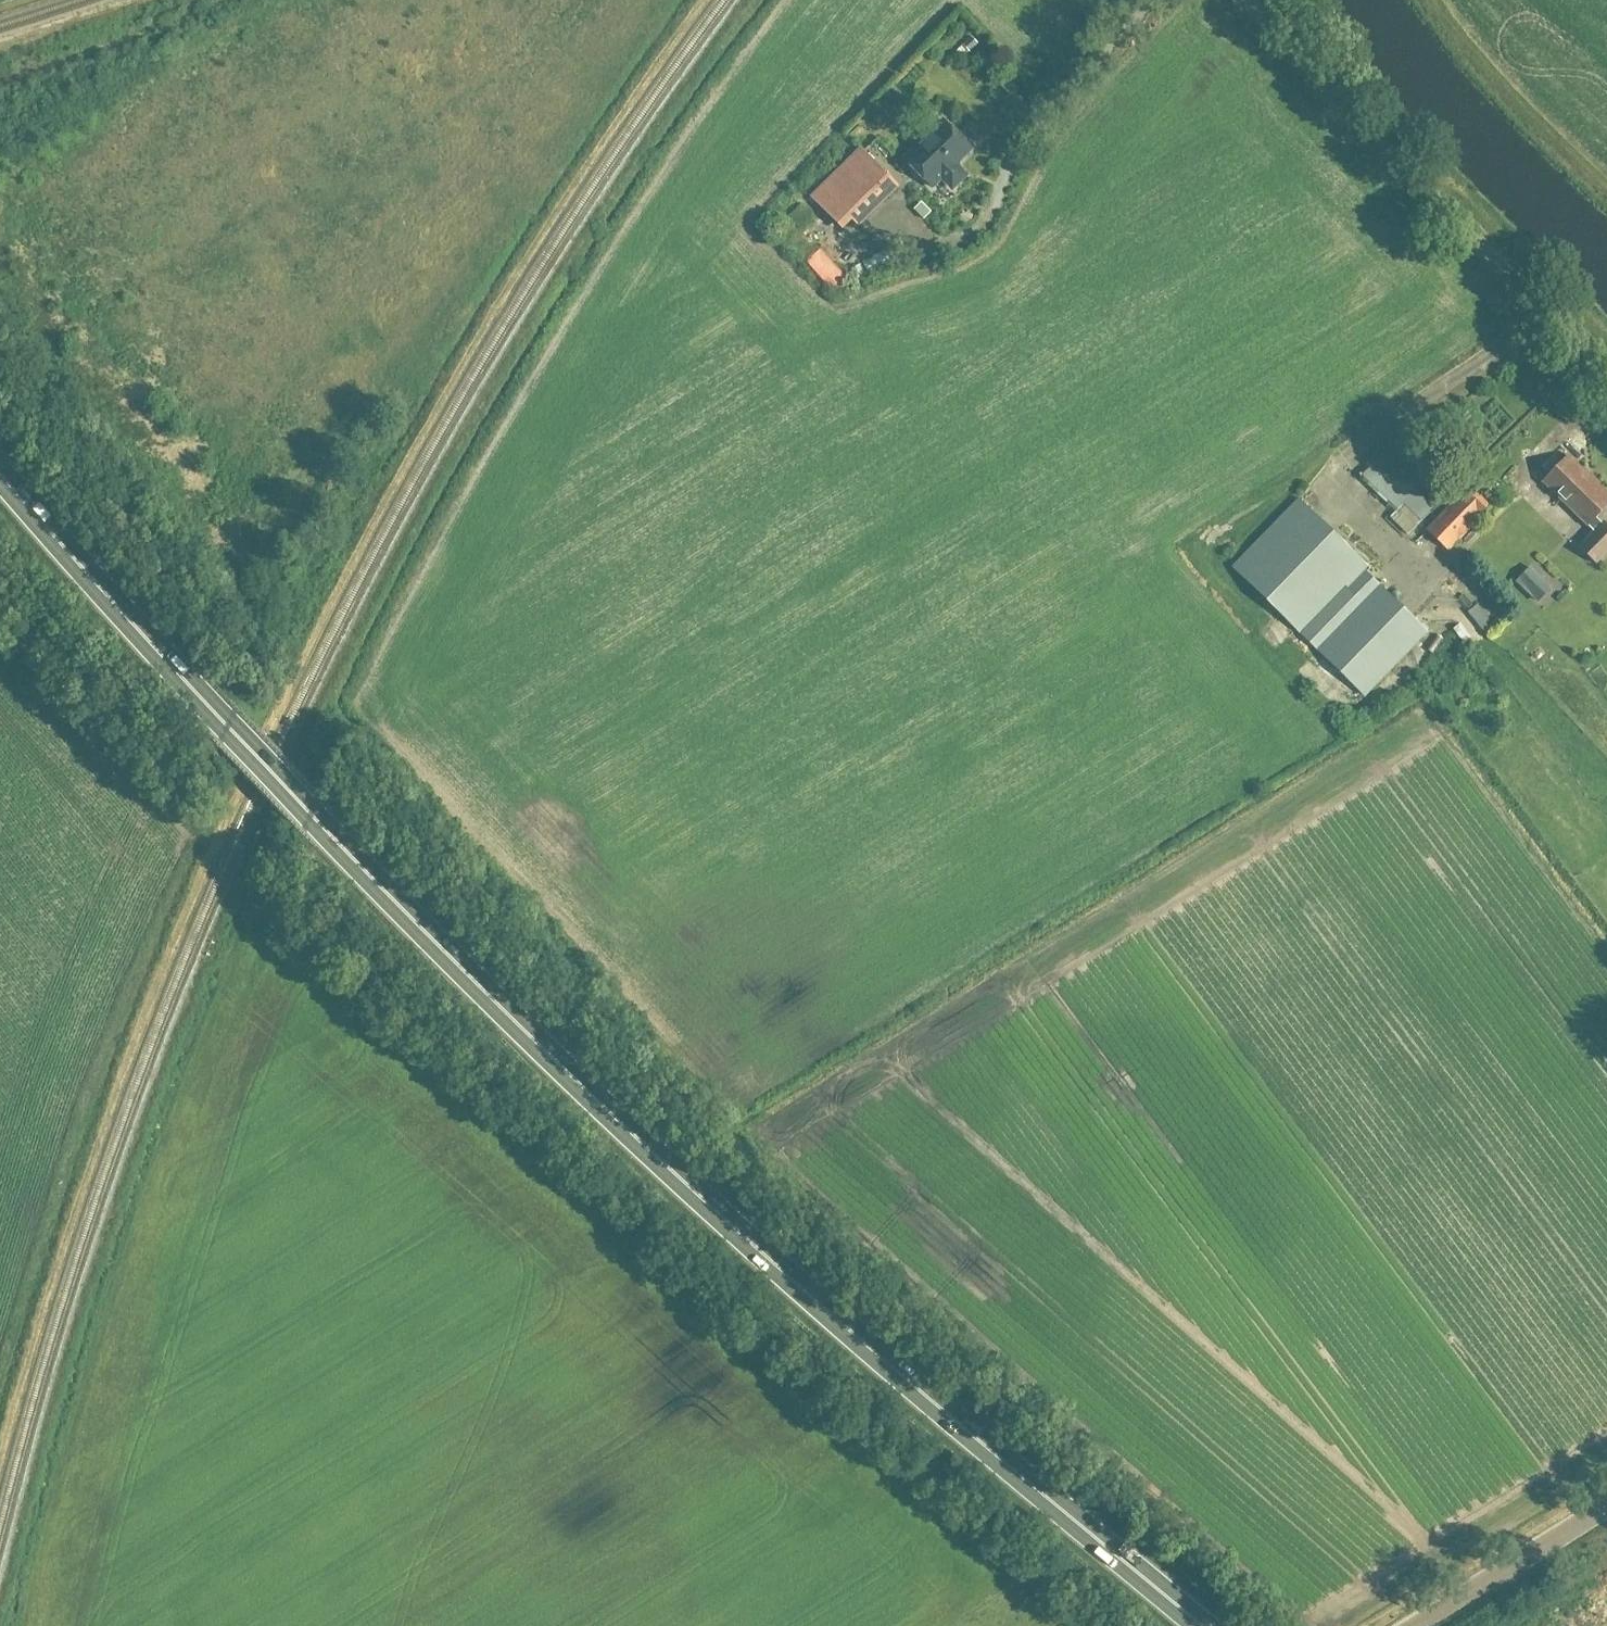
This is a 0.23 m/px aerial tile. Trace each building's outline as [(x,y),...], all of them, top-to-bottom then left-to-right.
[(956,164),(972,149),(944,120),(905,158),(933,187),(942,177),(953,188),(967,175),(956,164)] [(810,197),(836,221),(846,213),(861,227),(901,188),(862,148),(821,186),(810,197)] [(985,213),(993,207),(981,190),(972,196),(985,213)] [(823,243),(809,254),(831,281),(845,270),(823,243)] [(1606,555),(1606,524),(1606,523),(1604,524),(1598,518),(1606,509),(1606,492),(1571,457),(1545,483),(1596,532),(1581,547),(1598,564),(1606,555)] [(1452,552),(1498,503),(1472,480),(1457,497),(1459,498),(1429,531),(1452,552)] [(1303,634),(1367,697),(1430,632),(1368,572),(1367,572),(1370,566),(1301,498),(1233,566),(1303,634)] [(1558,590),(1539,564),(1523,575),(1542,601),(1558,590)]
